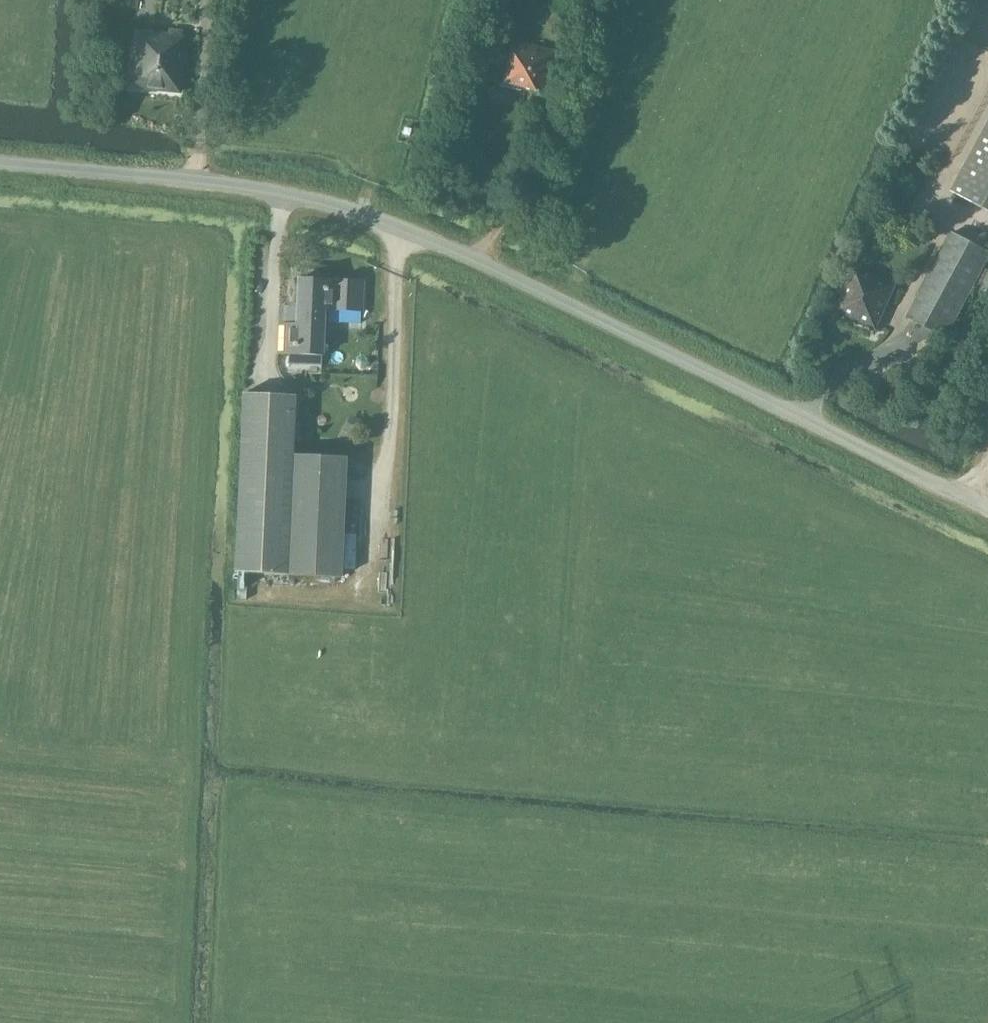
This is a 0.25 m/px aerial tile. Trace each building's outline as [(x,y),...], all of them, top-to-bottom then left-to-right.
[(582,11),(584,0),(558,0),(557,6),(582,11)] [(131,87),(144,88),(181,92),(187,38),(170,37),(170,35),(137,31),(131,87)] [(521,91),(521,87),(544,93),(554,52),(513,42),(507,69),(503,68),(499,85),(521,91)] [(952,191),(987,210),(987,124),(952,191)] [(946,338),(987,261),(987,251),(953,232),(907,317),(946,338)] [(836,312),(877,329),(896,286),(869,274),(867,277),(854,271),(836,312)] [(287,365),(321,366),(324,309),(341,310),(343,281),(298,279),(297,325),(279,324),(278,353),(287,353),(287,365)] [(357,358),(353,361),(356,365),(359,369),(367,363),(361,355),(357,358)] [(292,455),(295,394),(244,392),(236,573),(286,575),(340,578),(346,458),(292,455)]
